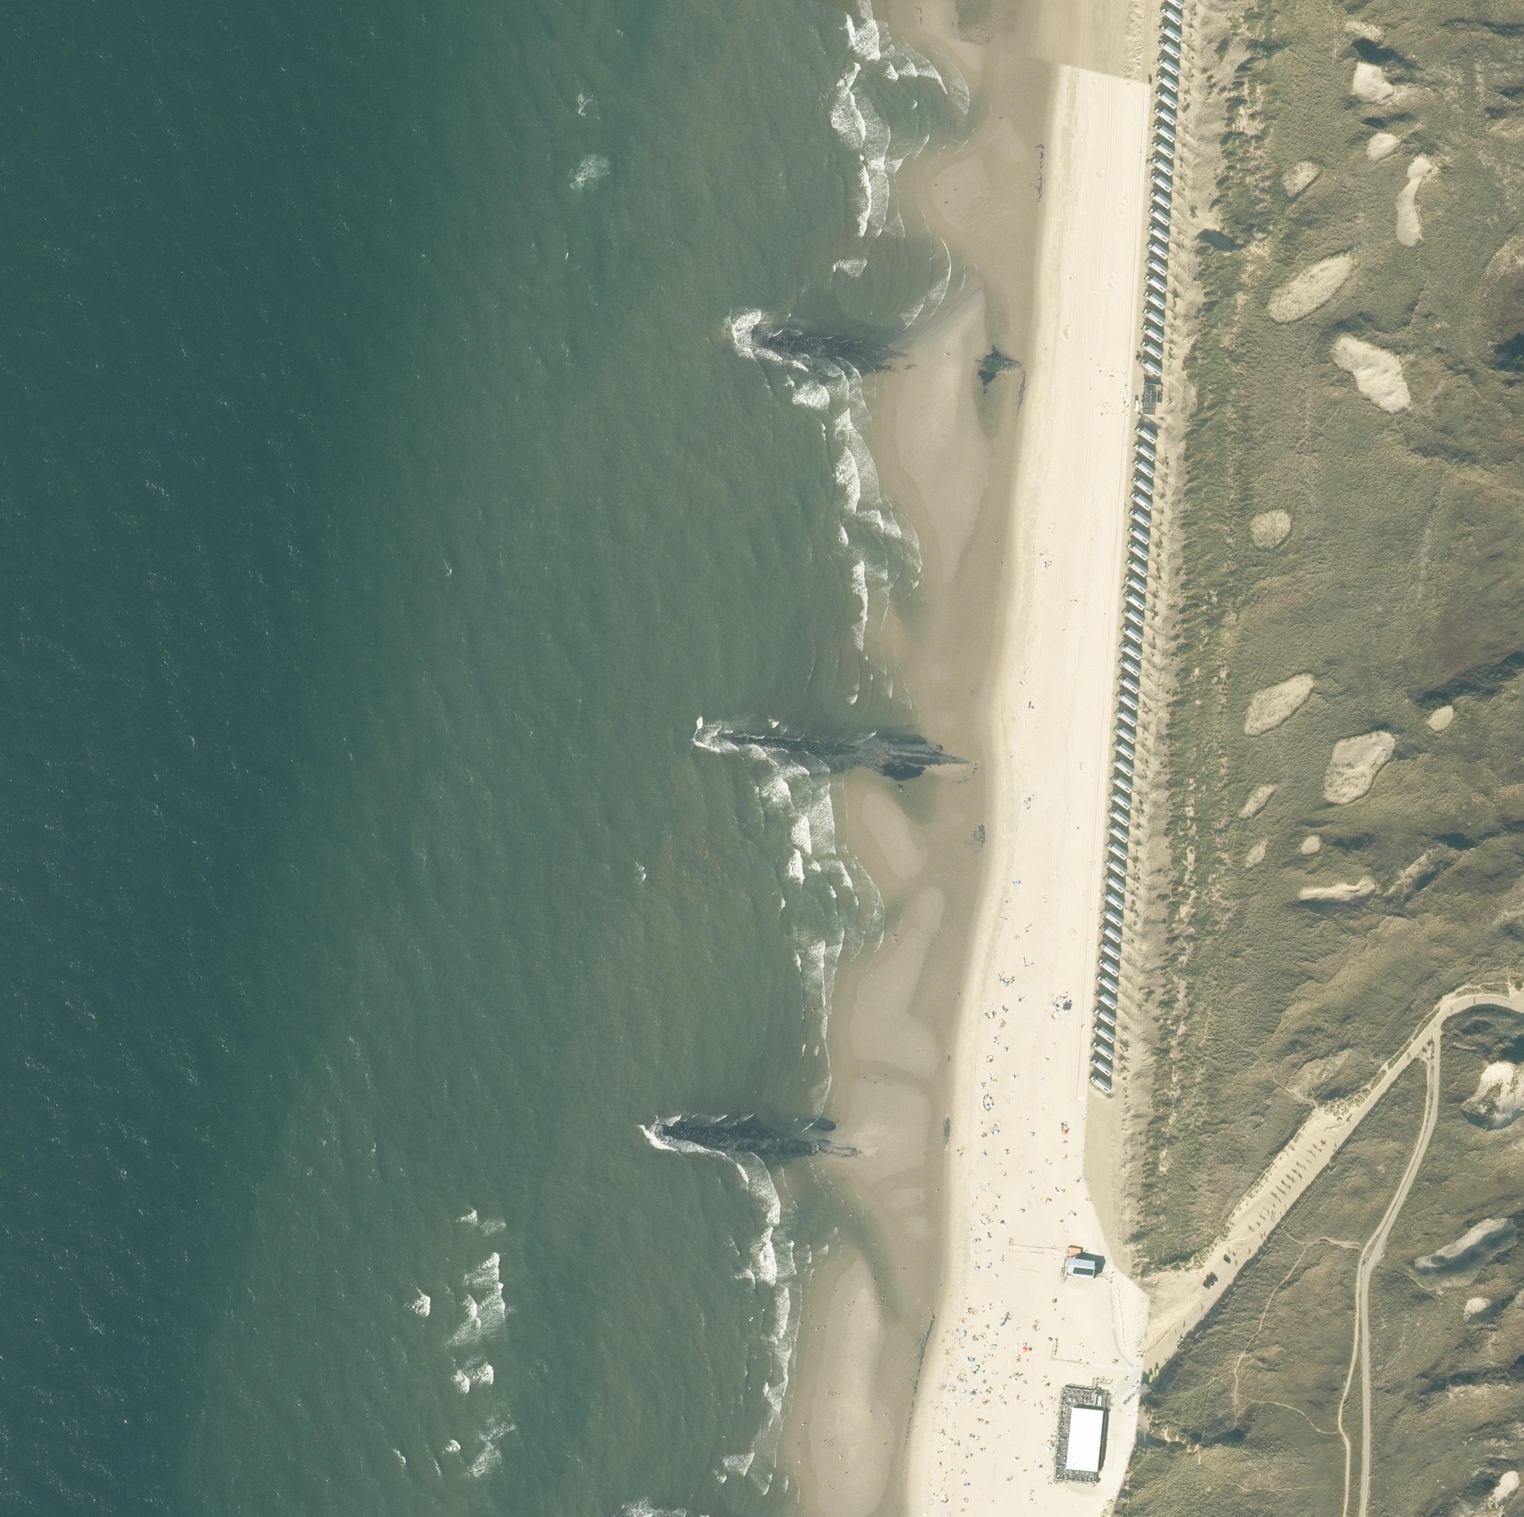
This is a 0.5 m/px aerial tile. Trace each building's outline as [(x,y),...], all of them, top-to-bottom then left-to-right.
[(1197,10),(1180,3),(1177,11),(1193,17),(1197,10)] [(1196,25),(1179,18),(1176,26),(1192,32),(1196,25)] [(1194,40),(1178,34),(1175,42),(1191,48),(1194,40)] [(1193,56),(1177,50),(1174,57),(1190,64),(1193,56)] [(1192,74),(1176,67),(1173,75),(1189,82),(1192,74)] [(1191,90),(1174,83),(1171,91),(1188,97),(1191,90)] [(1190,105),(1174,98),(1170,106),(1187,113),(1190,105)] [(1189,121),(1173,114),(1169,122),(1186,129),(1189,121)] [(1188,138),(1171,132),(1168,139),(1184,146),(1188,138)] [(1186,155),(1170,148),(1167,156),(1183,163),(1186,155)] [(1185,172),(1169,165),(1166,173),(1182,179),(1185,172)] [(1184,188),(1168,181),(1165,189),(1181,195),(1184,188)] [(1183,206),(1166,199),(1163,207),(1180,213),(1183,206)] [(1181,222),(1165,215),(1162,223),(1178,229),(1181,222)] [(1180,237),(1164,230),(1161,238),(1177,245),(1180,237)] [(1179,253),(1163,247),(1160,254),(1176,261),(1179,253)] [(1178,271),(1162,264),(1159,272),(1175,279),(1178,271)] [(1177,288),(1161,281),(1157,289),(1174,295),(1177,288)] [(1175,304),(1159,298),(1156,306),(1172,312),(1175,304)] [(1174,321),(1158,314),(1155,322),(1163,326),(1171,329),(1174,321)] [(1173,341),(1157,334),(1154,342),(1170,348),(1173,341)] [(1172,359),(1155,352),(1152,360),(1168,366),(1172,359)] [(1168,378),(1156,377),(1156,393),(1168,394),(1168,378)] [(1168,407),(1152,400),(1149,408),(1165,415),(1168,407)] [(1167,422),(1151,415),(1148,423),(1164,430),(1167,422)] [(1166,437),(1150,430),(1147,438),(1163,445),(1166,437)] [(1165,453),(1149,446),(1146,454),(1162,461),(1165,453)] [(1164,469),(1148,462),(1144,470),(1161,477),(1164,469)] [(1163,485),(1146,479),(1143,486),(1160,493),(1163,485)] [(1161,506),(1145,499),(1142,507),(1158,513),(1161,506)] [(1160,523),(1144,517),(1140,524),(1157,531),(1160,523)] [(1159,540),(1142,533),(1139,541),(1155,548),(1159,540)] [(1158,557),(1141,550),(1138,558),(1155,564),(1158,557)] [(1157,573),(1140,567),(1137,574),(1153,581),(1157,573)] [(1156,589),(1139,582),(1136,590),(1153,596),(1156,589)] [(1154,606),(1138,599),(1135,607),(1151,614),(1154,606)] [(1153,622),(1137,616),(1133,623),(1150,630),(1153,622)] [(1152,643),(1135,636),(1132,644),(1148,650),(1152,643)] [(1151,657),(1134,650),(1131,658),(1148,664),(1151,657)] [(1149,673),(1133,667),(1130,675),(1146,681),(1149,673)] [(1148,690),(1132,683),(1128,691),(1145,697),(1148,690)] [(1147,706),(1131,699),(1127,707),(1144,713),(1147,706)] [(1146,722),(1130,716),(1127,724),(1143,730),(1146,722)] [(1145,740),(1128,733),(1125,741),(1142,748),(1145,740)] [(1144,755),(1128,748),(1125,756),(1141,763),(1144,755)] [(1142,771),(1126,764),(1123,772),(1139,779),(1142,771)] [(1141,788),(1125,781),(1122,789),(1138,796),(1141,788)] [(1140,805),(1123,798),(1120,806),(1137,813),(1140,805)] [(1139,822),(1122,816),(1119,823),(1135,830),(1139,822)] [(1137,840),(1121,833),(1118,841),(1134,848),(1137,840)] [(1136,858),(1120,852),(1117,859),(1133,866),(1136,858)] [(1135,873),(1119,866),(1116,874),(1132,880),(1135,873)] [(1134,888),(1118,882),(1114,890),(1131,896),(1134,888)] [(1133,904),(1117,897),(1114,905),(1130,912),(1133,904)] [(1132,921),(1115,915),(1112,923),(1128,929),(1132,921)] [(1131,937),(1114,930),(1111,938),(1128,945),(1131,937)] [(1129,956),(1113,949),(1110,957),(1126,963),(1129,956)] [(1128,971),(1112,965),(1109,973),(1125,979),(1128,971)] [(1101,983),(1114,993),(1119,987),(1106,976),(1101,983)] [(1100,999),(1113,1009),(1118,1003),(1105,992),(1100,999)] [(1098,1016),(1112,1026),(1117,1020),(1103,1010),(1098,1016)] [(1097,1033),(1111,1043),(1116,1037),(1102,1026),(1097,1033)] [(1096,1049),(1109,1059),(1114,1053),(1101,1043),(1096,1049)] [(1095,1066),(1108,1077),(1113,1070),(1099,1060),(1095,1066)] [(1093,1083),(1107,1093),(1112,1087),(1098,1077),(1093,1083)] [(1066,1262),(1065,1277),(1090,1279),(1091,1274),(1092,1264),(1066,1261),(1066,1262)] [(1094,1393),(1078,1391),(1061,1389),(1053,1483),(1097,1485),(1101,1442),(1107,1394),(1094,1393)]
